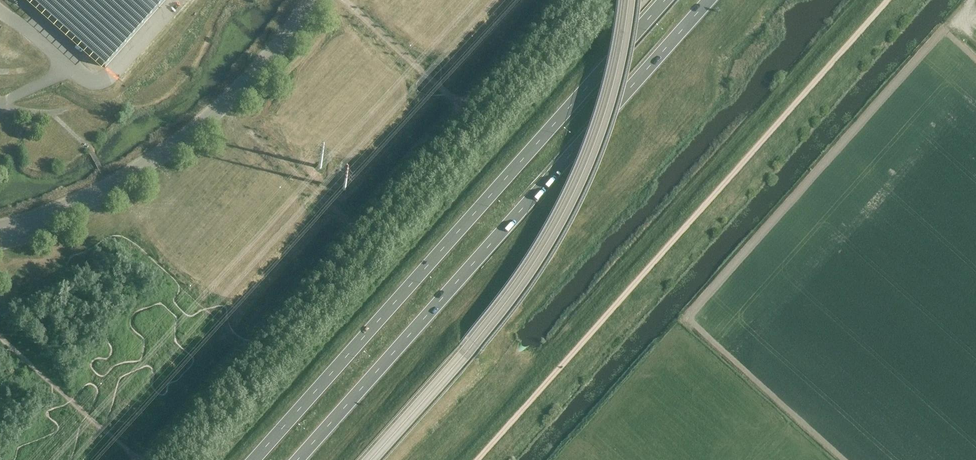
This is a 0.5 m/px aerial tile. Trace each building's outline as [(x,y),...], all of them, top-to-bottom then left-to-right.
[(34,3),(87,52),(104,67),(105,68),(148,20),(166,0),(30,0),(34,3)] [(88,67),(94,60),(79,47),(73,54),(88,67)]
